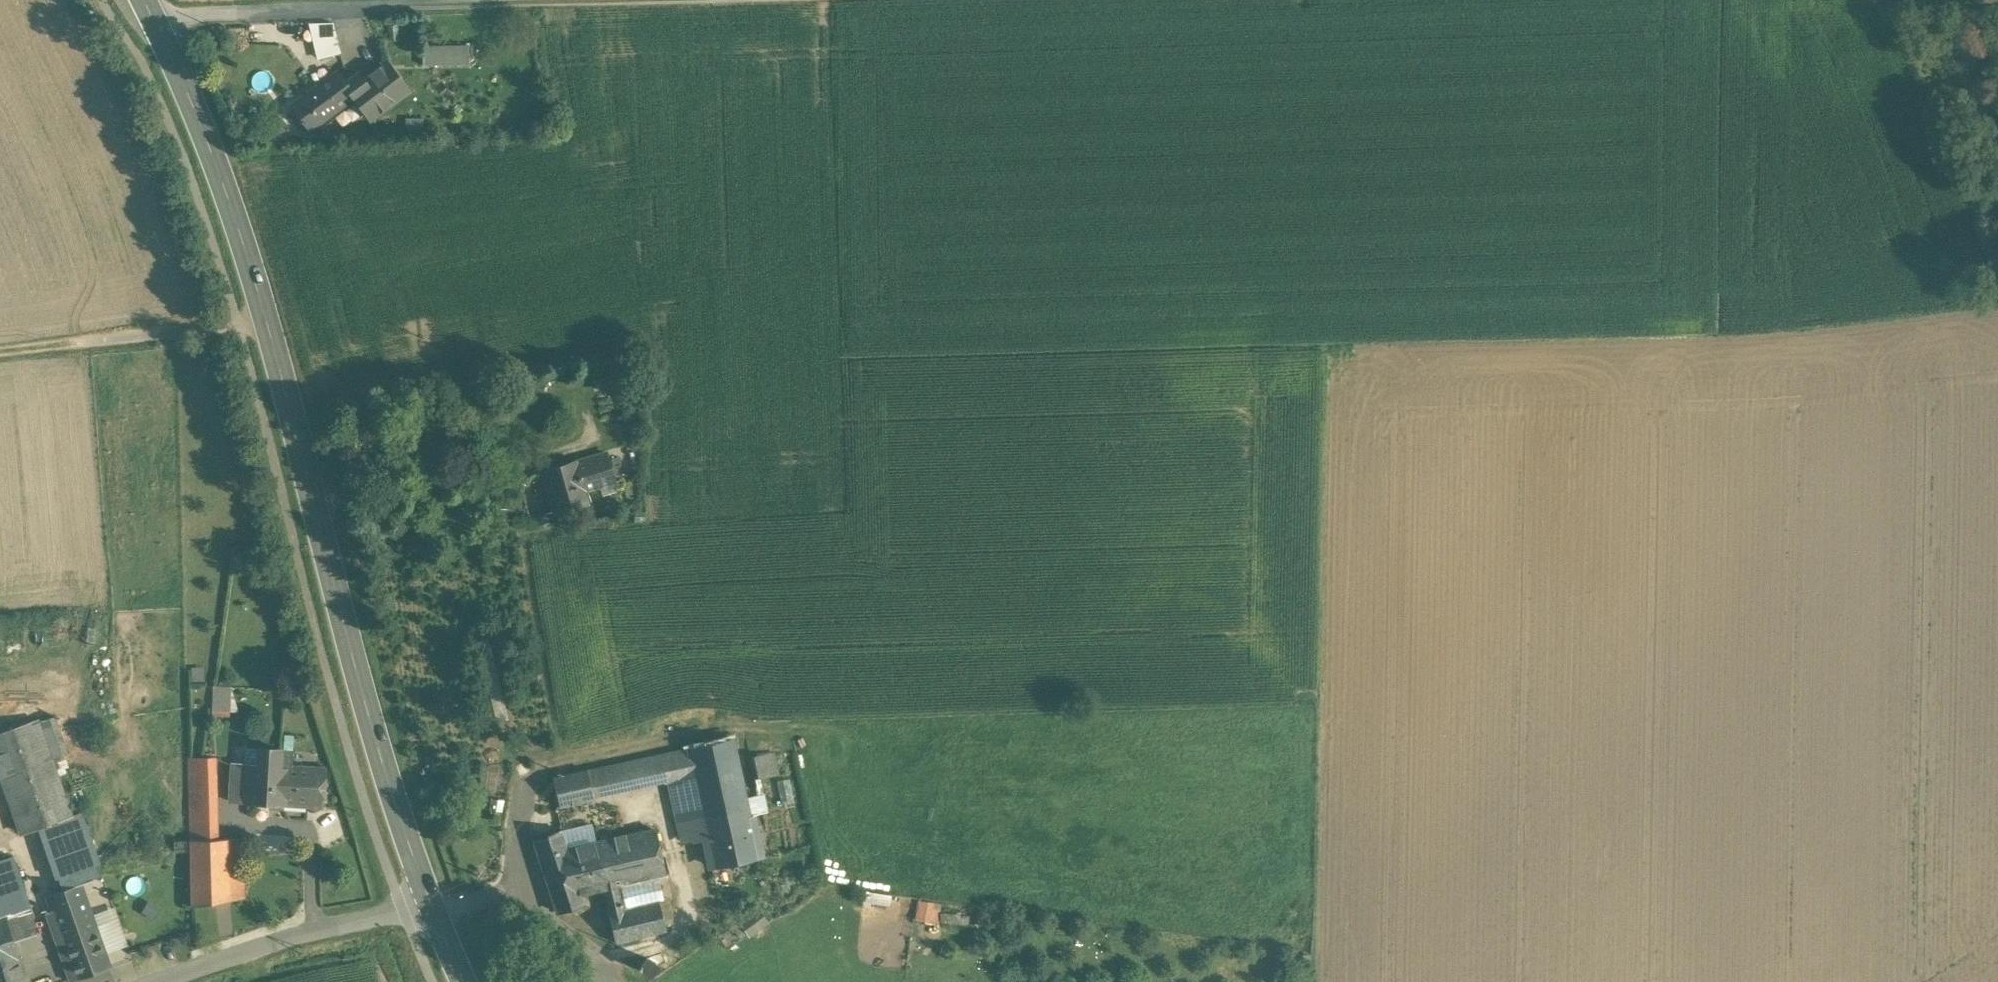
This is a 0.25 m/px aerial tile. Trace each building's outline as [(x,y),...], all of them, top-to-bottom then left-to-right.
[(332,17),(306,23),(314,57),(340,51),(332,17)] [(468,48),(422,49),(423,65),(468,64),(468,48)] [(386,62),(362,80),(357,73),(345,83),(355,96),(354,97),(370,119),(408,90),(386,62)] [(337,72),(292,105),(310,129),(334,111),(334,112),(354,97),(355,96),(345,83),(337,72)] [(606,454),(574,463),(582,490),(613,481),(606,454)] [(574,463),(545,471),(557,510),(585,502),(582,490),(574,463)] [(230,687),(214,686),(212,714),(228,715),(230,687)] [(0,734),(0,772),(21,832),(70,815),(50,758),(67,752),(54,716),(37,721),(0,734)] [(733,738),(687,748),(708,847),(712,865),(759,854),(733,738)] [(292,765),(280,764),(281,750),(260,748),(260,749),(247,748),(246,764),(247,764),(245,799),(245,801),(270,803),(270,802),(283,803),(283,804),(323,807),(326,767),(292,765)] [(687,748),(586,770),(593,799),(668,783),(684,852),(708,847),(687,748)] [(776,749),(751,754),(756,776),(780,772),(776,749)] [(293,751),(281,750),(280,764),(292,765),(293,751)] [(215,757),(187,757),(189,840),(218,839),(215,757)] [(246,764),(232,763),(230,798),(245,799),(247,764),(246,764)] [(586,770),(553,778),(559,807),(593,799),(586,770)] [(70,817),(46,825),(55,851),(79,842),(70,817)] [(560,832),(560,833),(565,849),(594,842),(590,825),(560,832)] [(650,829),(594,842),(606,888),(618,886),(665,875),(655,829),(650,829)] [(594,842),(565,849),(560,833),(535,841),(557,911),(582,903),(580,894),(603,889),(606,888),(594,842)] [(218,839),(189,840),(191,906),(244,898),(243,838),(218,839)] [(55,851),(53,851),(66,888),(80,884),(93,880),(79,842),(55,851)] [(708,847),(684,852),(688,870),(712,865),(708,847)] [(6,918),(31,910),(13,856),(0,861),(0,920),(6,917),(6,918)] [(47,895),(53,911),(46,913),(65,969),(61,970),(66,981),(72,981),(109,968),(80,884),(66,888),(47,895)] [(606,888),(603,889),(609,913),(624,910),(618,886),(606,888)] [(918,899),(917,919),(943,920),(943,900),(918,899)] [(624,910),(609,913),(616,943),(666,930),(659,901),(624,910)] [(749,936),(769,922),(757,905),(737,919),(749,936)] [(14,942),(37,935),(31,910),(6,918),(14,942)] [(19,957),(14,942),(6,918),(6,917),(0,920),(0,964),(19,957)] [(0,964),(0,981),(28,981),(19,957),(0,964)]
